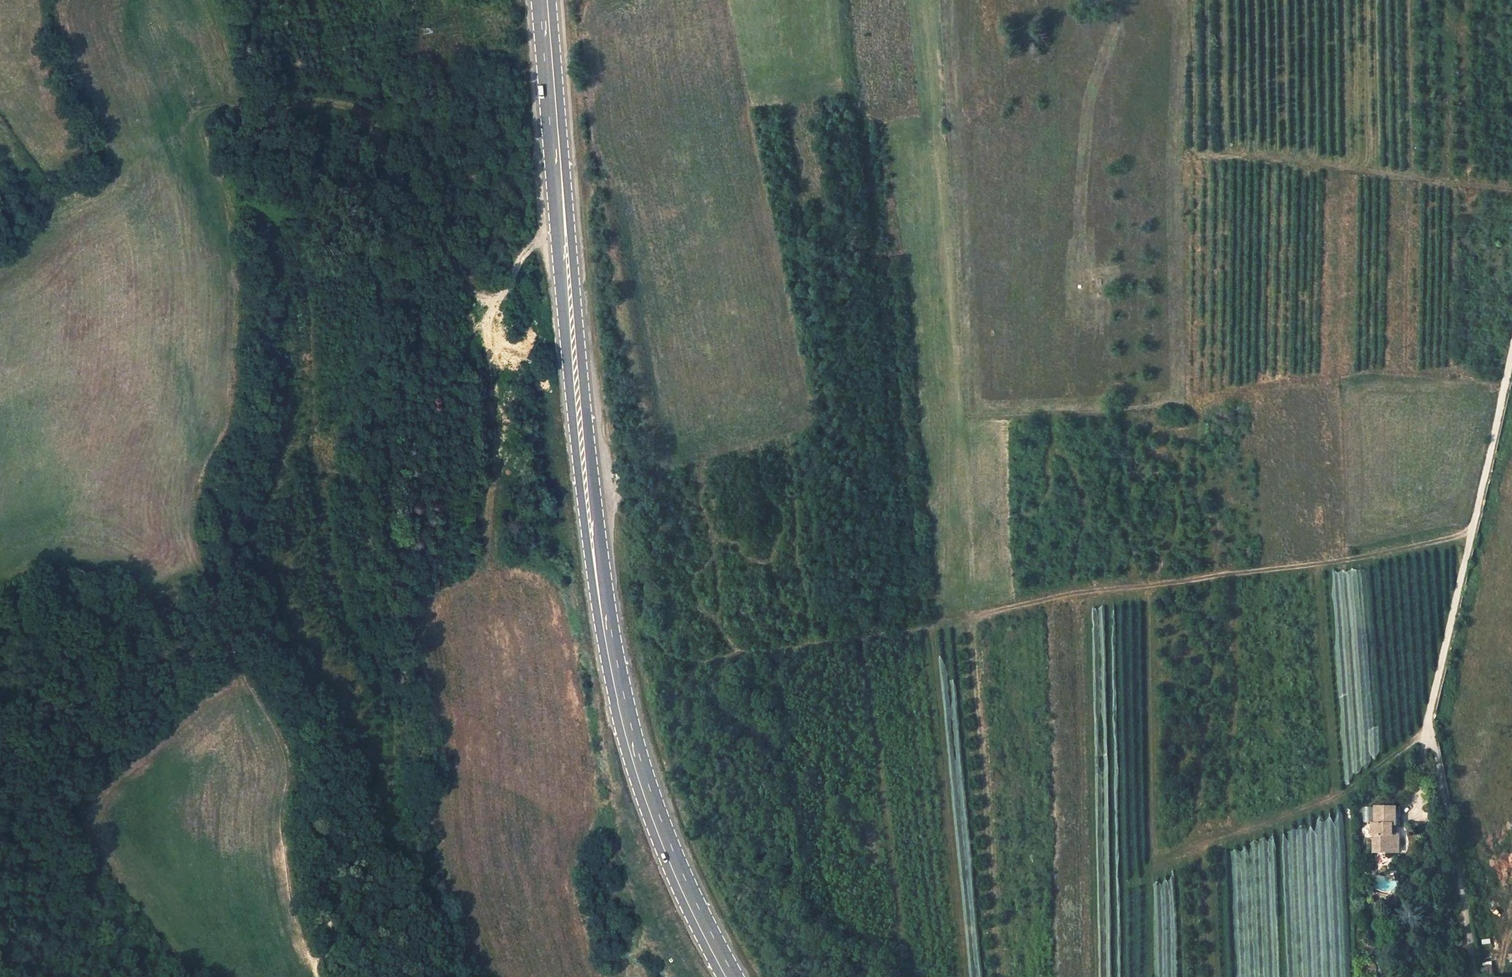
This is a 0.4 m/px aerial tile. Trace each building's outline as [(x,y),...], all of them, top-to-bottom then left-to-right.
[(1397,806),(1374,806),(1374,822),(1371,823),(1371,834),(1373,834),(1373,852),(1400,852),(1400,834),(1393,834),(1393,823),(1397,823),(1397,806)]
